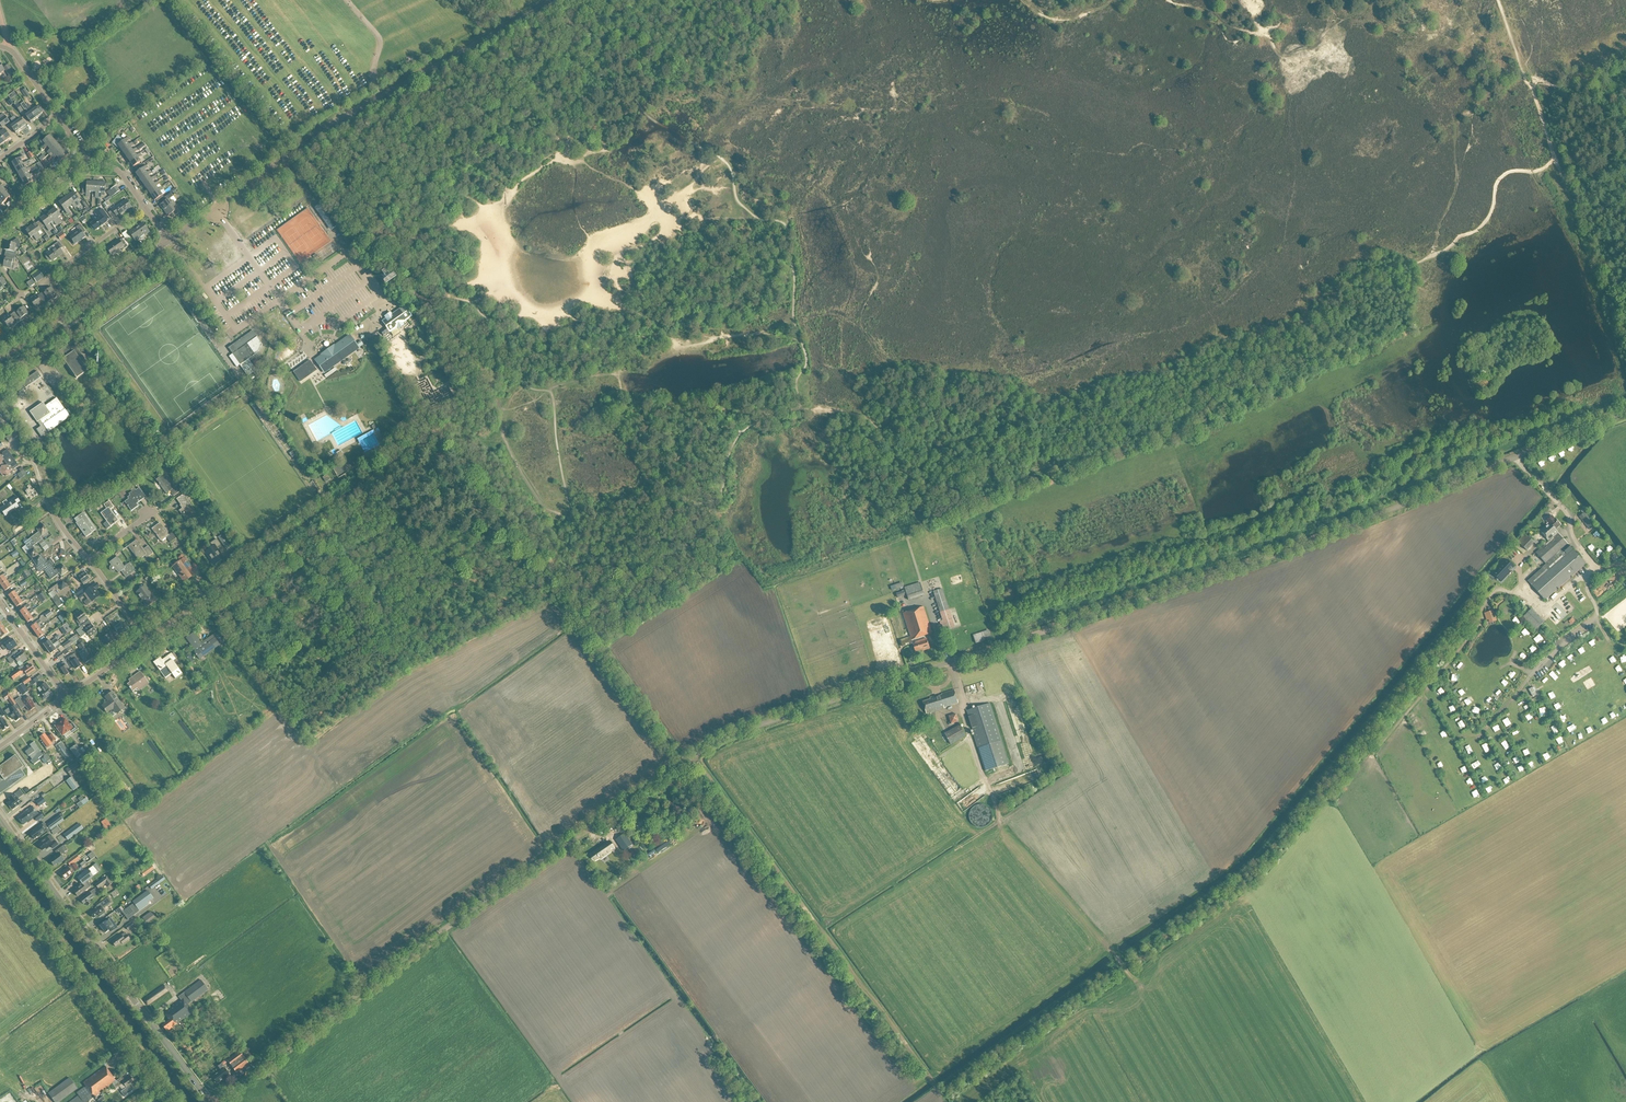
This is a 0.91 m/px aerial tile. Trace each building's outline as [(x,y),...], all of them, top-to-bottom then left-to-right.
[(9,65),(4,68),(5,69),(4,69),(1,65),(0,63),(0,74),(5,71),(9,77),(14,73),(9,65)] [(26,98),(30,96),(25,89),(21,92),(26,98)] [(36,119),(27,107),(24,103),(21,105),(25,110),(26,109),(29,114),(26,116),(31,123),(36,119)] [(20,113),(23,111),(18,104),(15,106),(20,113)] [(43,112),(38,105),(35,108),(36,108),(33,110),(29,106),(27,107),(36,119),(41,116),(40,114),(43,112)] [(6,125),(10,122),(3,114),(0,116),(0,117),(6,125)] [(13,118),(21,130),(26,126),(21,119),(18,121),(15,116),(13,118)] [(16,134),(21,130),(13,118),(10,120),(14,124),(11,127),(16,134)] [(5,142),(10,138),(4,130),(1,132),(0,130),(0,135),(5,142)] [(47,146),(54,140),(49,135),(43,142),(45,145),(43,147),(45,149),(48,147),(47,146)] [(121,150),(129,145),(127,142),(130,140),(128,137),(123,141),(118,137),(120,135),(112,144),(113,143),(118,148),(119,147),(121,150)] [(52,151),(58,145),(54,140),(47,146),(48,147),(50,149),(47,152),(49,154),(52,151)] [(133,150),(130,147),(134,144),(132,143),(129,145),(121,150),(122,150),(121,151),(125,156),(133,150)] [(56,156),(63,150),(58,145),(52,151),(54,154),(51,157),(48,160),(50,162),(53,159),(57,156),(56,156)] [(129,161),(137,156),(137,155),(134,152),(138,150),(136,148),(133,150),(125,156),(129,161)] [(56,156),(57,156),(59,159),(56,162),(58,164),(68,155),(63,150),(56,156)] [(137,156),(129,161),(133,167),(141,161),(138,158),(142,156),(140,153),(137,155),(137,156)] [(23,165),(23,164),(21,161),(25,159),(23,156),(12,163),(15,169),(23,165)] [(26,170),(25,167),(29,165),(27,162),(23,164),(23,165),(15,169),(18,175),(26,170)] [(147,173),(145,171),(149,168),(147,166),(136,173),(139,178),(147,173)] [(30,176),(28,172),(32,170),(30,168),(26,170),(18,175),(22,180),(30,176)] [(151,179),(149,176),(152,174),(150,171),(147,173),(139,178),(143,184),(151,179)] [(30,176),(22,180),(25,186),(28,184),(29,186),(34,183),(31,178),(35,176),(34,173),(30,176)] [(155,184),(153,181),(156,179),(154,176),(151,179),(143,184),(147,190),(155,184)] [(158,190),(156,187),(159,185),(158,182),(155,184),(147,190),(151,195),(158,190)] [(120,191),(116,186),(110,190),(114,195),(120,191)] [(158,190),(151,195),(155,201),(162,195),(160,192),(163,190),(162,187),(158,190)] [(69,196),(77,208),(80,206),(77,202),(79,200),(74,192),(73,191),(71,192),(72,194),(69,196)] [(0,206),(10,197),(5,192),(0,197),(0,206)] [(164,211),(175,203),(173,201),(172,201),(170,199),(173,197),(171,193),(162,200),(164,203),(160,205),(164,211)] [(75,209),(77,208),(69,196),(66,198),(65,196),(63,198),(70,207),(72,205),(75,209)] [(67,209),(70,207),(63,198),(61,199),(62,201),(59,203),(68,215),(70,213),(67,209)] [(121,215),(131,207),(126,200),(116,208),(115,206),(111,209),(112,210),(108,213),(112,218),(116,215),(116,216),(120,213),(121,215)] [(175,203),(164,211),(168,216),(171,214),(173,217),(179,213),(174,207),(176,205),(175,203)] [(330,228),(335,224),(321,205),(316,208),(330,228)] [(50,212),(59,224),(61,222),(58,218),(61,216),(54,207),(52,209),(53,210),(50,212)] [(95,231),(107,222),(110,220),(103,209),(95,214),(98,218),(90,224),(91,225),(90,227),(92,230),(95,230),(95,231)] [(57,226),(59,224),(50,212),(47,214),(46,213),(44,214),(51,223),(54,222),(57,226)] [(48,225),(51,223),(44,214),(42,216),(43,217),(40,219),(49,231),(52,230),(48,225)] [(30,227),(39,239),(41,237),(38,233),(41,231),(34,222),(32,223),(33,225),(30,227)] [(128,231),(135,242),(139,240),(143,240),(144,236),(149,233),(143,223),(135,228),(134,226),(128,231)] [(75,245),(85,237),(83,234),(85,232),(80,225),(76,227),(79,231),(69,237),(75,245)] [(36,240),(39,239),(30,227),(27,229),(26,227),(24,229),(31,238),(33,236),(36,240)] [(5,253),(16,256),(17,249),(19,249),(20,243),(18,239),(10,243),(6,242),(4,250),(6,250),(5,253)] [(123,240),(122,239),(119,241),(118,241),(107,248),(112,255),(121,249),(122,250),(128,247),(123,240)] [(63,247),(59,242),(48,250),(49,252),(47,253),(46,256),(46,258),(48,260),(50,262),(52,261),(67,251),(64,247),(63,247)] [(15,259),(16,256),(5,253),(4,257),(5,257),(3,267),(11,268),(13,269),(14,264),(12,264),(12,262),(17,264),(18,261),(17,261),(17,259),(15,259)] [(36,282),(43,277),(39,271),(32,276),(36,282)] [(375,285),(387,279),(384,274),(373,280),(375,285)] [(32,280),(23,286),(25,290),(35,284),(32,280)] [(40,294),(46,303),(52,299),(53,300),(55,299),(56,298),(57,297),(57,296),(51,287),(43,293),(42,292),(40,294)] [(40,308),(46,303),(40,294),(37,296),(36,295),(30,299),(36,308),(38,306),(40,308)] [(411,316),(404,306),(403,308),(392,315),(390,312),(384,317),(386,319),(382,322),(389,332),(396,327),(398,330),(404,325),(402,323),(411,316)] [(12,314),(18,323),(25,318),(23,317),(28,313),(24,307),(16,312),(15,312),(12,314)] [(12,327),(18,323),(12,314),(10,316),(9,314),(2,319),(8,327),(11,325),(12,327)] [(240,365),(248,359),(258,352),(262,344),(253,331),(228,348),(240,365)] [(315,360),(324,373),(359,348),(356,344),(350,336),(315,360)] [(76,379),(88,371),(84,365),(87,363),(73,342),(59,352),(63,359),(76,379)] [(244,371),(252,365),(251,363),(248,359),(240,365),(244,371)] [(257,359),(251,363),(252,365),(256,371),(263,366),(257,359)] [(300,382),(317,370),(310,361),(310,360),(293,372),(300,382)] [(252,365),(244,371),(248,377),(256,371),(252,365)] [(336,371),(334,368),(323,376),(325,379),(336,371)] [(29,386),(41,377),(37,372),(15,387),(19,393),(29,386)] [(446,387),(434,393),(427,379),(416,384),(422,396),(427,393),(429,398),(436,394),(436,395),(442,392),(442,393),(445,392),(446,394),(449,393),(446,387)] [(65,410),(57,398),(45,406),(43,403),(30,412),(37,423),(40,427),(36,430),(41,437),(46,434),(45,434),(48,432),(70,417),(65,410)] [(13,440),(19,436),(15,430),(9,434),(13,440)] [(7,450),(2,453),(3,454),(1,456),(0,455),(0,465),(1,465),(3,460),(7,466),(2,466),(0,470),(0,473),(3,476),(8,476),(11,471),(11,470),(13,469),(14,470),(19,466),(7,450)] [(24,470),(21,472),(17,475),(20,478),(27,474),(24,470)] [(175,487),(166,474),(157,480),(166,493),(170,491),(174,496),(182,490),(178,484),(175,487)] [(37,494),(29,481),(22,486),(21,484),(18,486),(21,491),(24,489),(30,499),(37,494)] [(146,497),(139,488),(136,490),(135,489),(129,494),(130,496),(127,497),(128,499),(124,502),(131,511),(138,506),(137,504),(146,497)] [(186,520),(196,513),(183,494),(176,499),(181,505),(180,506),(182,508),(179,511),(186,520)] [(5,516),(19,507),(17,504),(20,502),(16,496),(8,502),(9,503),(1,509),(5,516)] [(110,527),(118,521),(110,510),(114,507),(109,501),(104,505),(107,509),(101,513),(110,527)] [(1580,517),(1584,522),(1589,518),(1585,512),(1580,517)] [(86,537),(92,533),(95,530),(83,513),(77,517),(79,521),(76,523),(86,537)] [(1540,531),(1549,541),(1536,553),(1546,564),(1528,580),(1545,600),(1586,564),(1556,530),(1561,525),(1553,515),(1546,521),(1548,523),(1540,531)] [(169,535),(160,523),(152,529),(155,534),(156,534),(161,541),(166,537),(170,543),(176,538),(172,533),(169,535)] [(1578,527),(1582,532),(1587,528),(1583,523),(1578,527)] [(31,538),(35,545),(42,540),(40,537),(48,531),(43,524),(37,529),(39,532),(31,538)] [(216,528),(211,532),(214,537),(220,533),(216,528)] [(1527,551),(1535,543),(1525,534),(1518,542),(1527,551)] [(222,535),(218,537),(226,548),(230,546),(222,535)] [(33,547),(35,545),(31,538),(24,543),(26,545),(22,548),(27,553),(32,560),(36,558),(39,555),(33,547)] [(213,565),(223,558),(219,553),(224,550),(216,539),(210,543),(213,547),(205,553),(213,565)] [(143,550),(136,540),(128,546),(138,561),(145,556),(146,558),(153,553),(148,546),(143,550)] [(46,573),(53,568),(48,561),(45,563),(39,555),(36,558),(32,560),(37,567),(36,568),(40,573),(44,570),(46,573)] [(175,564),(173,566),(173,567),(175,570),(177,568),(181,574),(179,575),(184,582),(196,573),(195,572),(200,569),(195,563),(191,566),(190,565),(191,564),(188,560),(187,561),(185,557),(184,558),(182,555),(179,557),(180,557),(181,560),(180,561),(179,562),(178,561),(175,563),(175,564)] [(124,567),(117,557),(109,563),(112,565),(111,566),(110,566),(110,567),(110,568),(110,569),(111,570),(111,571),(112,571),(113,571),(115,571),(116,571),(116,570),(118,573),(121,571),(126,578),(134,572),(136,570),(130,563),(128,564),(124,567)] [(1506,561),(1493,576),(1502,584),(1511,573),(1510,572),(1514,568),(1506,561)] [(1516,582),(1530,570),(1524,563),(1510,576),(1516,582)] [(53,568),(46,573),(51,580),(59,574),(61,576),(68,571),(63,565),(55,571),(53,568)] [(21,571),(25,578),(31,575),(27,567),(21,571)] [(90,580),(84,572),(85,571),(83,568),(74,575),(78,581),(80,580),(84,585),(90,580)] [(7,581),(1,585),(5,591),(11,587),(14,584),(12,582),(9,584),(7,581)] [(62,590),(66,587),(63,582),(58,586),(62,590)] [(86,591),(83,587),(75,593),(79,599),(83,597),(83,596),(84,595),(88,600),(90,599),(92,602),(100,596),(96,589),(100,587),(97,583),(86,591)] [(908,600),(924,595),(920,583),(904,587),(908,600)] [(147,605),(155,600),(146,586),(137,592),(143,601),(144,600),(147,605)] [(12,601),(18,597),(16,594),(19,591),(17,589),(14,591),(8,596),(12,601)] [(946,629),(954,626),(942,589),(934,592),(943,621),(939,622),(941,625),(937,626),(938,631),(943,630),(942,630),(945,629),(946,629)] [(52,599),(57,595),(53,591),(48,594),(52,599)] [(47,599),(43,593),(38,596),(42,602),(47,599)] [(55,604),(60,600),(57,595),(52,599),(55,604)] [(18,597),(12,601),(17,607),(23,603),(22,603),(26,601),(24,598),(21,600),(18,597)] [(60,600),(55,604),(58,608),(64,605),(60,600)] [(29,613),(28,612),(26,609),(30,606),(28,604),(24,607),(25,608),(20,612),(24,617),(29,613)] [(902,646),(912,643),(911,640),(932,633),(924,607),(903,613),(911,637),(900,640),(902,646)] [(1523,617),(1535,630),(1544,622),(1532,609),(1523,617)] [(29,613),(24,617),(28,623),(33,619),(30,614),(34,612),(32,610),(28,612),(29,613)] [(53,615),(50,610),(44,614),(48,618),(53,615)] [(81,627),(89,621),(87,618),(86,619),(81,610),(74,615),(78,620),(76,621),(81,627)] [(1493,611),(1485,613),(1487,620),(1489,620),(1490,623),(1497,621),(1493,611)] [(40,629),(39,628),(37,625),(41,622),(39,620),(35,623),(36,623),(31,627),(35,633),(40,629)] [(91,624),(92,624),(89,621),(81,627),(76,631),(81,638),(87,633),(90,637),(97,632),(91,624)] [(67,634),(72,631),(67,623),(62,626),(67,634)] [(112,631),(119,640),(125,635),(123,633),(126,631),(120,623),(114,627),(115,629),(112,631)] [(40,629),(35,633),(39,638),(44,635),(41,630),(45,627),(43,625),(39,628),(40,629)] [(113,644),(119,640),(112,631),(109,633),(110,634),(102,640),(106,646),(111,642),(113,644)] [(976,643),(992,638),(989,631),(974,636),(976,643)] [(220,648),(226,644),(218,632),(201,644),(193,633),(187,638),(197,652),(195,653),(199,659),(209,653),(211,652),(210,651),(218,645),(220,648)] [(58,642),(47,649),(50,654),(56,650),(58,649),(61,653),(66,650),(65,649),(79,640),(76,635),(68,640),(69,641),(61,646),(60,644),(58,642)] [(7,648),(10,651),(17,646),(12,639),(4,644),(5,644),(2,646),(4,650),(7,648)] [(47,649),(58,642),(56,639),(51,643),(49,640),(43,644),(47,649)] [(915,652),(929,647),(927,639),(915,642),(916,644),(913,644),(915,652)] [(85,653),(83,650),(87,647),(83,642),(77,646),(81,651),(79,652),(81,655),(80,655),(85,663),(90,660),(85,652),(85,653)] [(19,654),(17,650),(12,654),(12,655),(7,659),(11,664),(16,660),(18,663),(20,661),(22,663),(27,660),(22,652),(19,654)] [(173,661),(175,659),(172,654),(171,653),(162,660),(160,657),(153,662),(165,679),(172,674),(175,679),(182,674),(173,661)] [(76,669),(81,666),(76,659),(76,657),(74,654),(67,658),(70,662),(71,662),(76,669)] [(66,665),(64,662),(61,664),(63,667),(61,668),(66,676),(71,673),(66,665)] [(1462,662),(1457,667),(1461,670),(1466,665),(1462,662)] [(34,670),(31,665),(27,667),(26,667),(25,667),(24,665),(10,675),(13,680),(25,672),(27,675),(34,670)] [(139,690),(148,683),(140,672),(129,680),(130,682),(127,684),(133,691),(137,688),(139,690)] [(24,685),(31,681),(29,677),(22,681),(24,685)] [(968,694),(984,689),(982,682),(966,687),(968,694)] [(26,694),(28,692),(23,683),(20,686),(26,694)] [(44,701),(51,695),(52,694),(50,691),(51,690),(46,683),(37,689),(40,693),(43,696),(41,697),(44,701)] [(1497,688),(1493,692),(1500,698),(1503,694),(1497,688)] [(958,703),(954,691),(954,690),(941,694),(941,695),(933,698),(933,697),(930,698),(930,700),(923,702),(927,714),(944,709),(944,708),(958,703)] [(16,704),(11,697),(8,692),(2,696),(6,701),(8,699),(13,706),(10,708),(9,708),(5,711),(9,717),(10,716),(13,720),(15,719),(16,721),(22,717),(14,706),(16,704)] [(125,708),(113,692),(105,697),(108,701),(102,706),(107,713),(110,716),(111,717),(112,717),(113,717),(125,708)] [(35,707),(33,704),(34,704),(28,696),(21,702),(24,705),(25,705),(29,711),(35,707)] [(986,771),(1008,764),(989,704),(967,711),(986,771)] [(1479,714),(1481,708),(1475,706),(1473,712),(1479,714)] [(5,723),(6,723),(2,717),(5,715),(0,708),(0,716),(0,717),(0,727),(1,727),(3,730),(8,727),(5,723)] [(951,725),(959,722),(957,714),(949,717),(951,725)] [(60,733),(60,732),(62,735),(70,730),(72,733),(77,729),(73,723),(69,725),(65,720),(56,726),(58,729),(57,729),(60,733)] [(950,744),(966,736),(960,725),(944,734),(950,744)] [(56,740),(51,734),(47,737),(45,734),(40,737),(45,744),(47,748),(52,745),(51,743),(56,740)] [(950,796),(961,788),(922,735),(911,743),(950,796)] [(38,759),(43,755),(42,754),(33,742),(30,745),(32,747),(25,752),(29,756),(32,759),(30,761),(34,765),(40,760),(38,759)] [(69,764),(74,760),(61,742),(56,746),(69,764)] [(77,758),(83,754),(76,745),(70,749),(77,758)] [(950,763),(961,759),(958,751),(947,755),(950,763)] [(25,776),(20,769),(23,767),(15,756),(0,767),(0,793),(0,794),(25,776)] [(76,762),(66,769),(71,777),(81,769),(76,762)] [(114,778),(118,775),(112,768),(108,770),(114,778)] [(73,791),(80,786),(72,776),(66,781),(73,791)] [(12,810),(13,810),(21,803),(15,795),(9,799),(11,801),(7,804),(12,810)] [(85,797),(83,799),(81,796),(78,798),(83,805),(89,801),(85,797)] [(39,807),(46,802),(42,797),(36,802),(39,807)] [(38,814),(35,810),(32,806),(23,813),(23,814),(18,818),(23,825),(27,822),(28,823),(35,818),(37,822),(44,817),(40,812),(38,814)] [(982,809),(982,817),(976,817),(976,823),(988,824),(989,810),(982,809)] [(35,831),(30,834),(34,840),(38,837),(39,837),(47,831),(48,832),(51,829),(51,830),(57,825),(64,820),(60,815),(52,821),(47,825),(46,825),(44,822),(42,824),(34,830),(35,831)] [(106,818),(101,821),(106,829),(111,825),(106,818)] [(72,837),(83,829),(79,823),(68,832),(72,837)] [(624,851),(633,845),(625,834),(616,840),(624,851)] [(42,843),(38,845),(42,851),(47,847),(48,848),(51,846),(53,849),(58,845),(52,837),(50,835),(47,837),(41,842),(42,843)] [(609,842),(592,854),(595,860),(599,857),(599,858),(600,858),(600,859),(614,849),(609,842)] [(64,856),(63,856),(66,854),(65,852),(67,850),(64,845),(55,852),(57,855),(53,858),(50,861),(54,866),(57,864),(58,865),(66,859),(66,858),(65,856),(64,856)] [(70,866),(80,859),(77,855),(67,862),(70,866)] [(79,869),(75,863),(70,867),(69,867),(64,871),(61,874),(65,879),(79,869)] [(143,876),(147,873),(154,868),(151,864),(141,872),(143,876)] [(77,889),(74,892),(78,897),(87,890),(91,886),(87,881),(93,877),(99,873),(93,866),(88,870),(77,878),(82,884),(76,888),(77,889)] [(108,887),(113,883),(107,876),(95,885),(98,889),(106,884),(108,887)] [(97,894),(94,890),(90,892),(83,897),(84,898),(80,900),(83,904),(85,903),(88,906),(92,903),(90,901),(94,897),(97,894)] [(153,899),(148,891),(133,902),(134,904),(123,912),(128,919),(149,904),(147,903),(153,899)] [(95,910),(90,914),(94,918),(97,915),(98,916),(104,912),(102,909),(100,906),(94,909),(95,910)] [(147,924),(155,918),(151,912),(142,918),(147,924)] [(118,927),(110,918),(99,926),(105,933),(110,930),(111,932),(118,927)] [(128,931),(135,926),(132,922),(125,927),(128,931)] [(130,939),(125,933),(122,935),(121,935),(115,939),(116,939),(112,942),(116,947),(121,943),(123,945),(130,939)] [(169,1030),(193,1012),(188,1005),(208,990),(201,980),(178,997),(181,1000),(163,1013),(168,1020),(162,1025),(165,1030),(167,1029),(169,1030)] [(148,1005),(168,991),(163,985),(143,999),(148,1005)] [(236,1073),(248,1063),(239,1051),(227,1061),(228,1062),(236,1073)] [(69,1101),(95,1101),(92,1097),(93,1097),(112,1084),(116,1089),(119,1086),(123,1084),(126,1088),(121,1091),(124,1097),(134,1089),(131,1084),(135,1082),(130,1076),(124,1080),(122,1077),(116,1081),(105,1066),(82,1082),(86,1087),(85,1088),(84,1087),(76,1093),(78,1096),(69,1101)] [(217,1074),(213,1077),(215,1080),(214,1081),(215,1082),(216,1082),(217,1083),(217,1084),(222,1080),(222,1081),(224,1079),(229,1076),(224,1069),(219,1072),(217,1073),(217,1074)] [(77,1088),(69,1078),(48,1094),(54,1101),(59,1101),(77,1088)]
